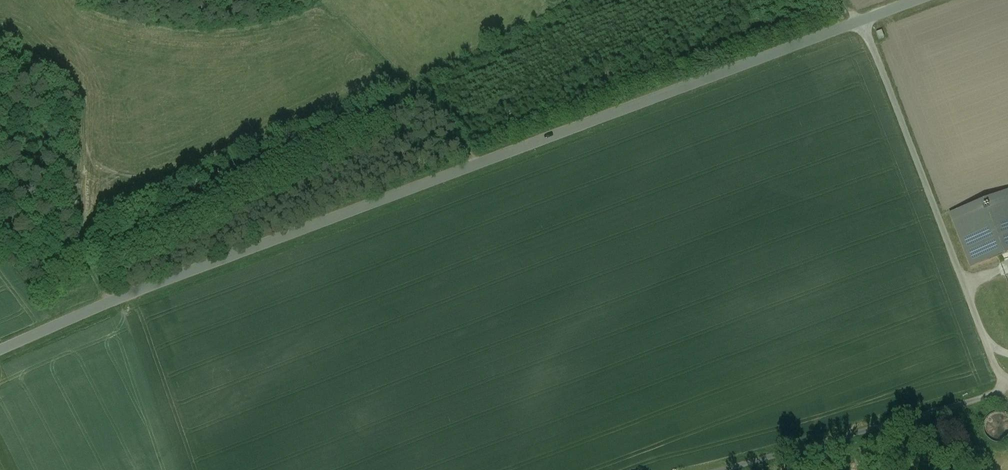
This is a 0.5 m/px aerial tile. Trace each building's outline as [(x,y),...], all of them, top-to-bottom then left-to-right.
[(882,31),(876,33),(879,40),(884,38),(882,31)] [(951,213),(971,267),(1007,253),(1007,191),(951,213)] [(990,440),(995,443),(1001,443),(1007,442),(1007,441),(1007,415),(1006,414),(1002,412),(998,412),(994,413),(989,416),(986,420),(984,425),(984,431),(986,436),(990,440)]
